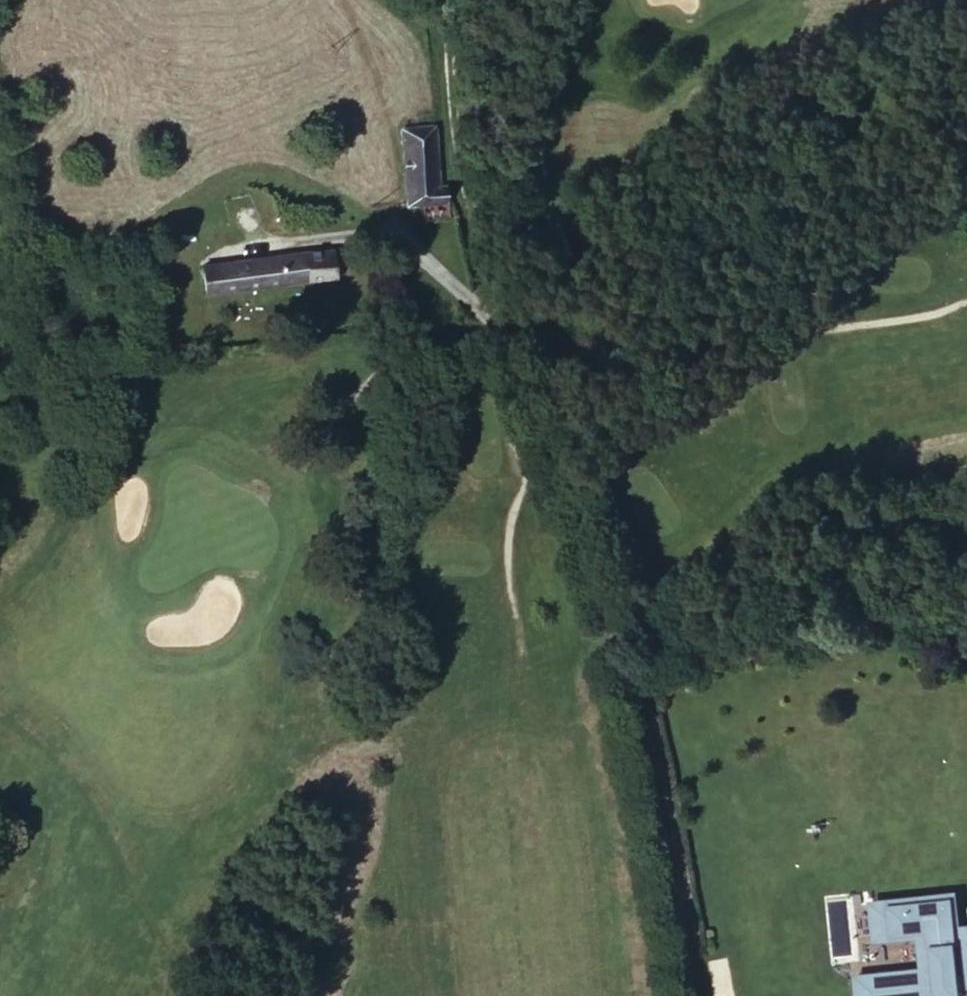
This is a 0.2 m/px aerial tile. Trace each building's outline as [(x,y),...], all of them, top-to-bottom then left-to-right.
[(403,127),(406,202),(448,202),(447,184),(438,184),(435,127),(403,127)] [(202,266),(206,298),(338,281),(334,249),(202,266)] [(871,995),(966,995),(966,971),(962,930),(966,930),(962,899),(883,908),(887,939),(931,934),(935,974),(869,981),(871,995)]
